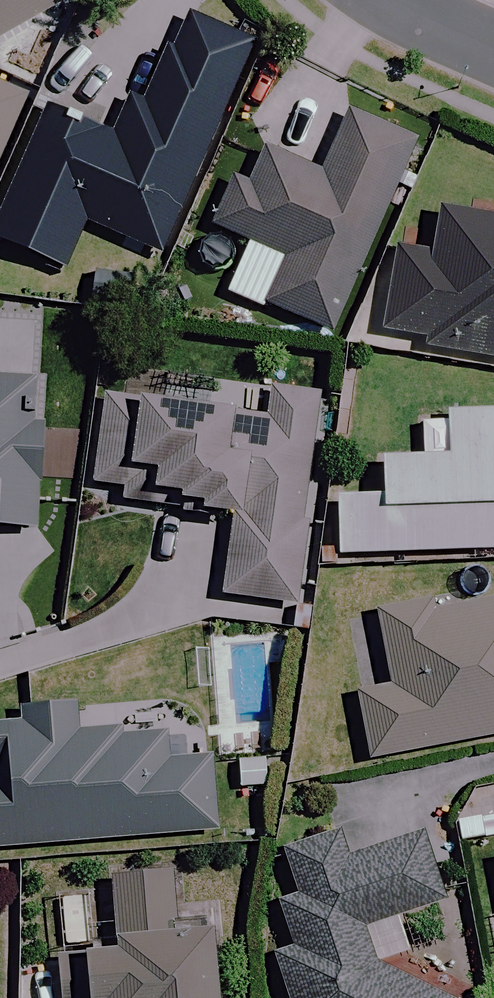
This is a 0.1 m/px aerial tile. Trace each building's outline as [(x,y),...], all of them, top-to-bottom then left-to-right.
[(80,0),(0,0),(0,48),(80,0)] [(187,13),(145,105),(131,99),(112,141),(52,114),(0,227),(0,241),(65,270),(87,222),(161,255),(256,45),(187,13)] [(0,85),(0,161),(29,98),(0,85)] [(239,191),(229,187),(211,230),(244,244),(224,291),(338,339),(420,141),(351,112),(326,173),(269,149),(263,164),(252,159),(239,191)] [(382,337),(427,345),(425,356),(493,369),(493,220),(442,210),(434,257),(398,251),(382,337)] [(40,531),(47,422),(30,421),(32,382),(0,379),(0,528),(40,531)] [(322,396),(219,384),(216,409),(109,398),(99,486),(126,489),(124,507),(234,519),(226,597),(299,605),(322,396)] [(452,414),(454,459),(386,461),(387,497),(342,498),(343,556),(493,552),(493,413),(452,414)] [(383,622),(395,689),(361,695),(372,759),(493,737),(493,602),(383,622)] [(79,707),(25,711),(25,726),(0,727),(0,850),(220,836),(215,760),(172,763),(170,732),(81,738),(79,707)] [(374,968),(416,954),(404,918),(449,903),(426,834),(353,858),(345,833),(285,852),(293,877),(298,894),(281,900),(296,946),(275,952),(289,997),(415,997),(378,979),(374,968)] [(212,936),(183,937),(179,875),(117,879),(121,953),(62,957),(64,997),(215,997),(212,936)]
